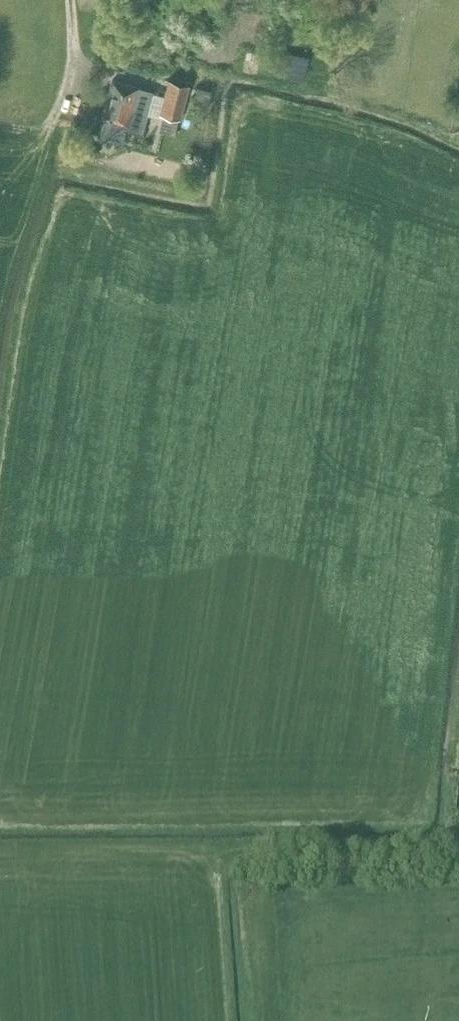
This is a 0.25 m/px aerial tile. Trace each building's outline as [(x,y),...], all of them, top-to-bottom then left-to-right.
[(136,86),(111,79),(101,117),(104,118),(99,137),(121,143),(125,128),(141,132),(146,113),(159,116),(160,113),(179,118),(187,83),(168,78),(164,94),(151,91),(152,90),(136,86)] [(197,90),(193,103),(201,105),(205,92),(197,90)]
